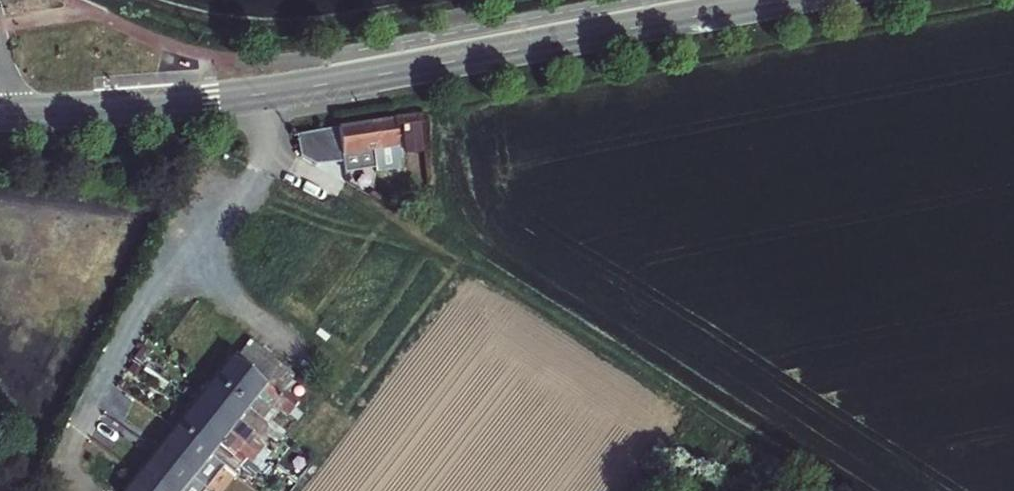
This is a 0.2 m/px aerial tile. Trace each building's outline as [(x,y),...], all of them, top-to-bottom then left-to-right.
[(401,167),(394,120),(327,129),(331,156),(372,151),(373,161),(375,171),(401,167)] [(331,156),(327,129),(298,133),(301,156),(316,166),(343,162),(343,166),(373,161),(372,151),(331,156)] [(256,374),(267,382),(278,391),(293,372),(254,339),(237,358),(246,366),(256,374)] [(291,416),(298,407),(278,391),(267,382),(256,374),(246,366),(237,358),(234,356),(216,379),(252,408),(260,398),(273,408),(276,405),(291,416)] [(243,420),(252,408),(216,379),(197,402),(261,454),(267,447),(252,434),(255,430),(243,420)] [(261,454),(197,402),(178,425),(215,455),(226,465),(238,450),(253,463),(261,454)] [(215,455),(178,425),(159,448),(213,490),(228,490),(214,480),(217,475),(205,466),(215,455)] [(267,447),(261,454),(268,459),(273,452),(267,447)] [(159,448),(141,471),(166,490),(213,490),(159,448)] [(268,459),(261,454),(253,463),(261,468),(268,459)] [(141,471),(125,490),(166,490),(141,471)] [(249,483),(242,477),(230,490),(242,490),(249,483)]
